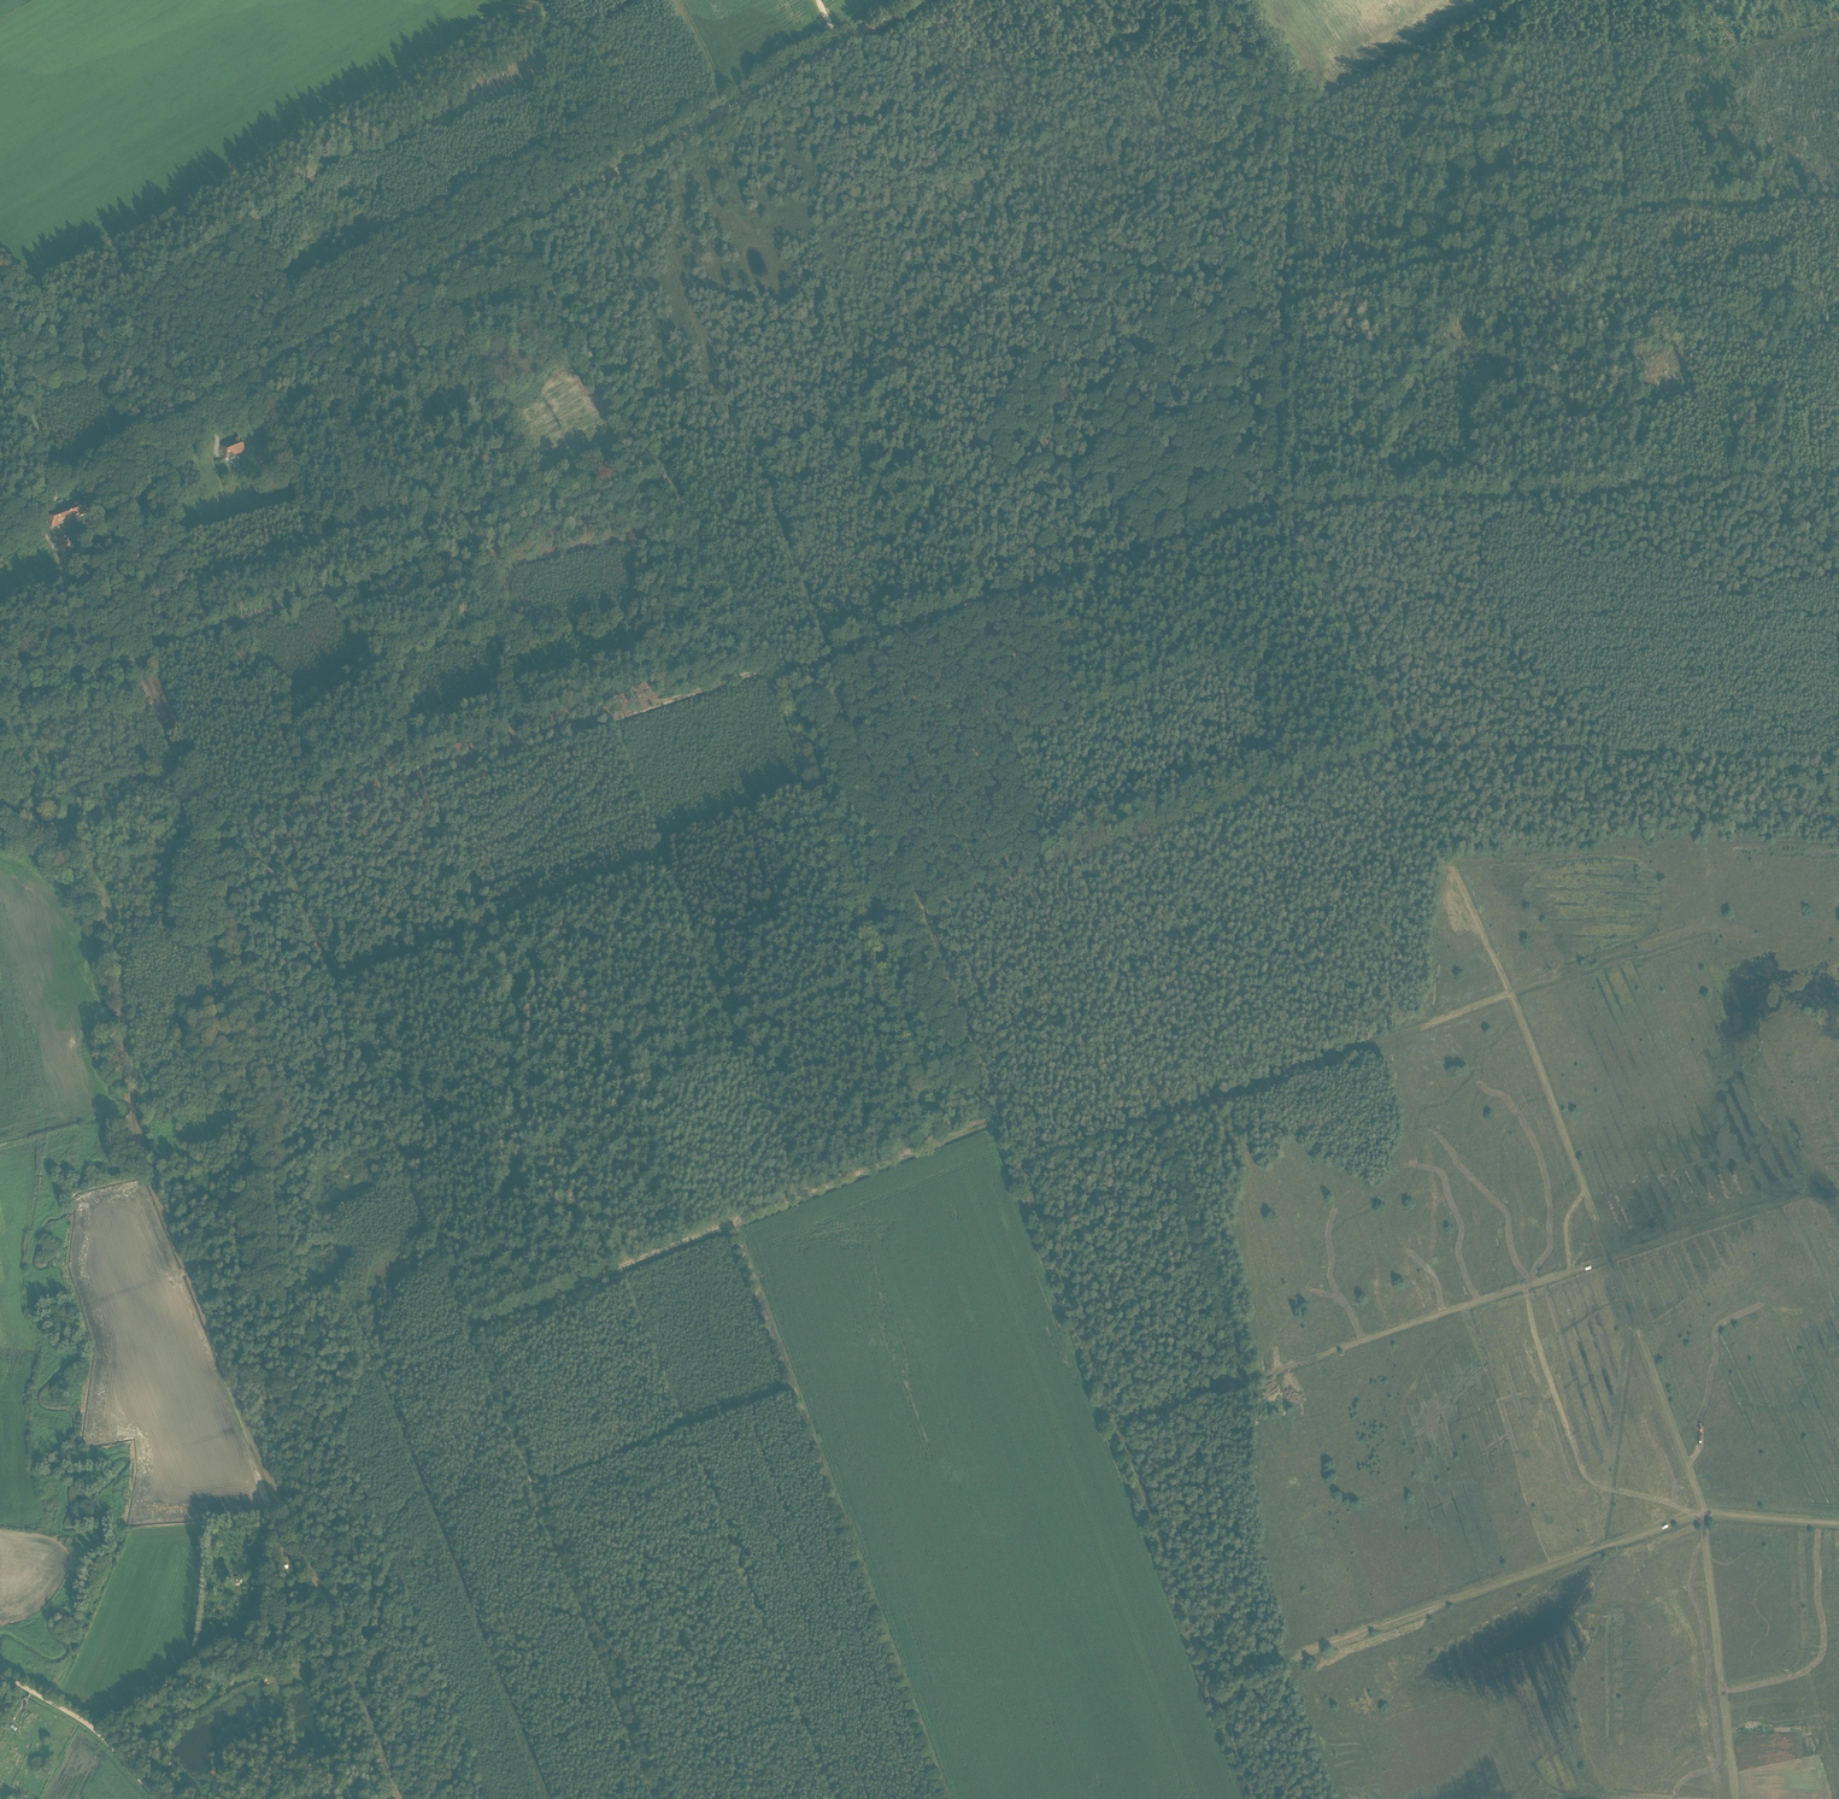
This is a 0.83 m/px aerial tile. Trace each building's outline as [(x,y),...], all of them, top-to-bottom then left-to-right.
[(231,443),(233,446),(234,446),(235,447),(232,448),(235,455),(245,451),(240,439),(231,443)] [(231,443),(221,447),(226,458),(229,457),(230,460),(236,458),(235,455),(232,448),(235,447),(234,446),(233,446),(231,443)] [(227,471),(228,475),(225,476),(227,480),(241,474),(237,466),(235,466),(236,467),(227,471)] [(86,501),(80,503),(81,507),(80,508),(81,512),(82,513),(80,513),(82,516),(95,511),(94,506),(88,508),(86,501)] [(80,503),(69,507),(74,519),(82,516),(80,513),(82,513),(81,512),(80,508),(81,507),(80,503)] [(64,516),(59,518),(61,524),(74,519),(69,507),(62,510),(64,516)] [(103,507),(97,510),(100,519),(107,516),(103,507)] [(48,516),(53,528),(61,524),(59,518),(64,516),(62,510),(48,516)] [(260,1653),(256,1653),(256,1667),(265,1666),(264,1660),(260,1660),(260,1653)]
